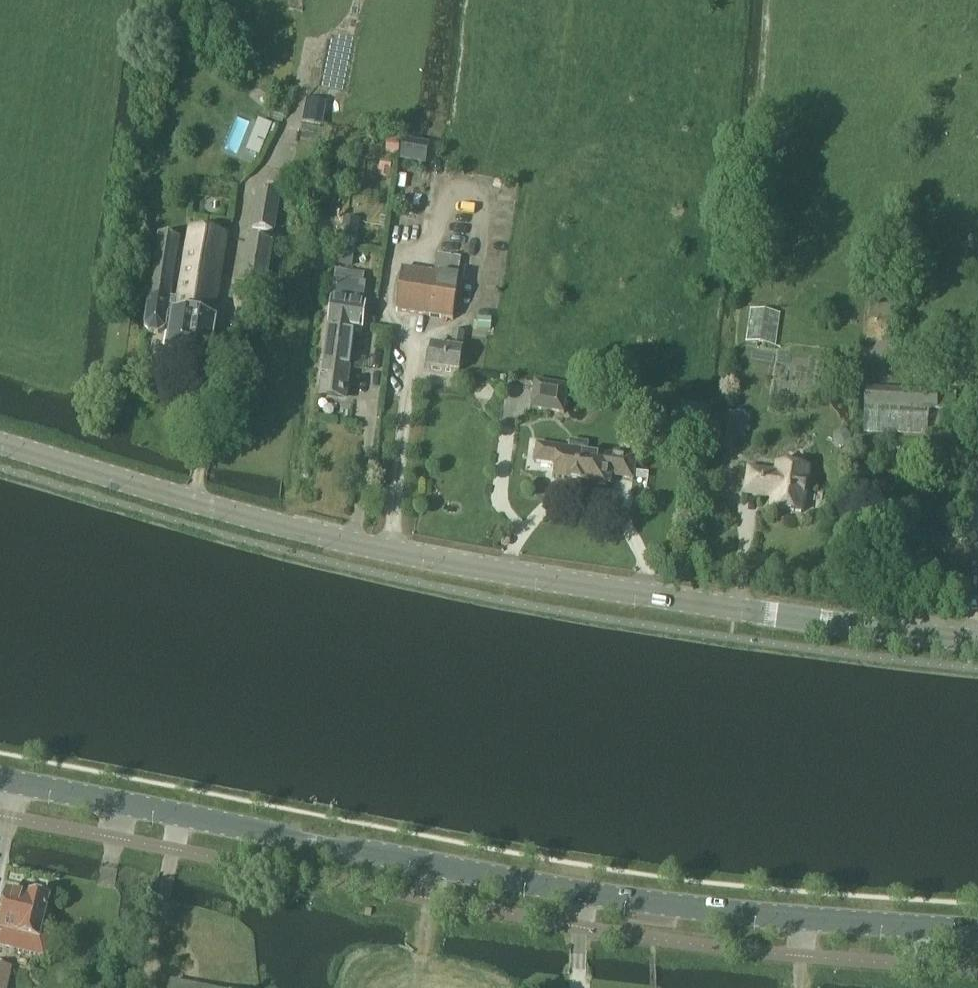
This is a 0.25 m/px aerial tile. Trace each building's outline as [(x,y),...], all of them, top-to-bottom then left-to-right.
[(402,140),(398,161),(424,166),(428,145),(402,140)] [(388,141),(387,152),(398,153),(399,142),(388,141)] [(250,228),(272,232),(278,197),(256,193),(250,228)] [(176,302),(168,300),(178,242),(157,238),(145,309),(142,328),(145,331),(148,335),(157,336),(164,331),(165,322),(169,323),(164,359),(208,366),(215,320),(213,319),(226,237),(188,231),(176,302)] [(238,288),(264,292),(271,245),(245,242),(238,288)] [(336,249),(334,266),(349,268),(351,251),(339,249),(336,249)] [(395,312),(451,321),(457,280),(456,279),(459,260),(435,255),(432,275),(401,270),(395,312)] [(336,272),(334,282),(362,285),(363,275),(336,272)] [(318,401),(344,405),(353,331),(361,332),(364,306),(359,306),(362,286),(334,283),(332,302),(330,302),(318,401)] [(749,315),(745,342),(774,347),(779,319),(779,314),(749,310),(749,315)] [(476,319),(476,329),(490,330),(491,319),(476,319)] [(460,353),(463,335),(454,333),(451,351),(430,348),(427,370),(458,375),(458,371),(461,353),(460,353)] [(529,409),(562,414),(566,388),(532,383),(529,409)] [(935,392),(863,390),(862,433),(926,436),(928,408),(935,409),(935,392)] [(832,437),(831,443),(835,449),(843,449),(848,444),(848,438),(844,433),(837,432),(832,437)] [(613,457),(586,453),(587,447),(569,444),(568,450),(536,446),(533,464),(553,467),(552,479),(608,487),(610,487),(612,479),(632,482),(635,458),(613,455),(613,457)] [(779,464),(779,466),(778,476),(746,471),(743,495),(774,499),(772,511),(803,515),(809,470),(794,468),(794,467),(788,458),(779,464)] [(11,951),(15,936),(38,941),(48,900),(45,899),(43,894),(35,892),(30,896),(28,895),(27,898),(5,892),(0,914),(0,949),(11,951)] [(10,969),(0,967),(0,987),(6,987),(10,969)]
